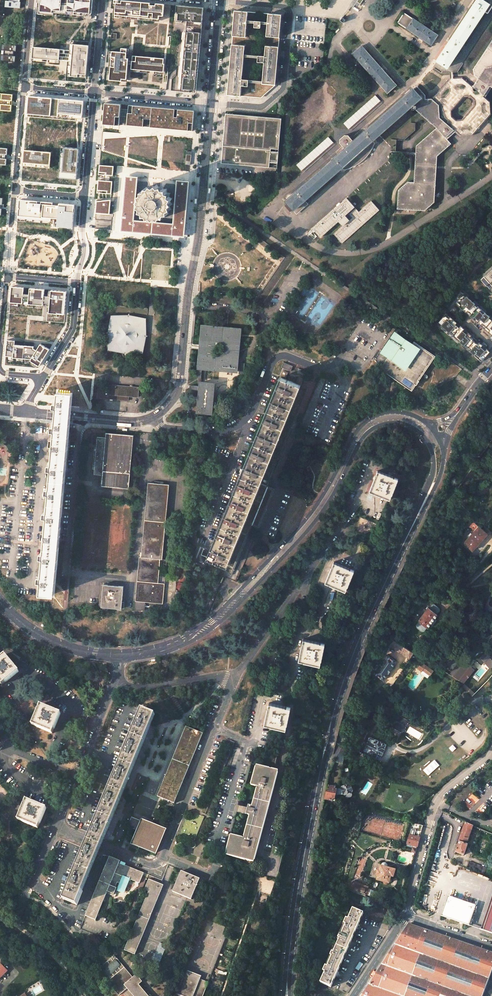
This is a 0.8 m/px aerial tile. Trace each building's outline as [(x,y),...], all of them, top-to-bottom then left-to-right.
[(4,7),(20,9),(21,0),(5,0),(4,7)] [(93,0),(37,0),(36,14),(54,15),(54,13),(57,13),(92,16),(93,0)] [(161,4),(117,0),(114,0),(113,15),(123,16),(123,14),(129,14),(128,17),(132,17),(132,14),(160,17),(160,15),(161,4)] [(437,61),(447,68),(484,12),(487,14),(491,7),(491,0),(477,0),(437,61)] [(183,6),(177,5),(176,20),(187,21),(181,91),(196,93),(198,72),(201,40),(204,8),(183,6)] [(282,14),(235,10),(227,95),(260,98),(275,85),(282,14)] [(404,13),(397,23),(431,45),(437,35),(404,13)] [(473,70),(474,76),(478,78),(473,86),(485,97),(491,87),(491,40),(473,70)] [(17,45),(2,44),(2,50),(4,50),(4,55),(1,55),(1,61),(15,62),(17,45)] [(89,46),(71,44),(70,50),(33,47),(31,67),(58,69),(59,60),(69,61),(68,74),(71,74),(71,76),(86,77),(89,46)] [(396,85),(361,46),(352,54),(387,93),(396,85)] [(110,51),(107,80),(122,81),(122,79),(127,79),(128,63),(128,60),(129,58),(126,58),(127,53),(127,52),(122,52),(110,51)] [(164,63),(164,59),(133,56),(133,61),(132,64),(132,71),(137,71),(141,71),(148,72),(156,73),(163,73),(164,63)] [(455,132),(460,136),(473,136),(491,114),(490,101),(485,97),(473,86),(462,77),(449,78),(431,99),(438,105),(439,118),(455,132)] [(438,105),(431,99),(426,99),(425,94),(419,88),(415,92),(413,89),(403,98),(415,109),(436,128),(416,146),(414,182),(408,182),(398,190),(397,209),(424,211),(434,202),(437,156),(451,144),(447,139),(455,132),(439,118),(438,105)] [(0,94),(0,111),(10,112),(12,95),(0,94)] [(82,122),(84,101),(40,97),(40,96),(28,94),(26,116),(82,122)] [(349,129),(381,101),(375,95),(343,123),(349,129)] [(362,161),(364,159),(366,157),(368,153),(372,146),(373,144),(374,143),(373,143),(412,111),(413,111),(415,109),(403,98),(360,135),(353,141),(351,138),(348,135),(345,135),(340,139),(340,143),(342,146),(345,149),(338,155),(286,201),(288,203),(285,205),(290,211),(293,209),(297,213),(306,205),(303,202),(343,167),(345,169),(348,168),(355,165),(358,164),(360,162),(362,161)] [(381,101),(349,129),(350,131),(382,103),(381,101)] [(192,130),(194,110),(129,105),(128,109),(121,109),(122,104),(105,103),(104,122),(120,124),(120,116),(127,117),(127,124),(192,130)] [(221,163),(277,168),(282,118),(226,113),(221,163)] [(353,141),(360,135),(357,133),(351,138),(353,141)] [(301,171),(333,143),(328,137),(296,165),(301,171)] [(333,143),(301,171),(303,173),(335,144),(333,143)] [(345,149),(342,146),(336,152),(338,155),(345,149)] [(78,150),(61,148),(59,179),(76,180),(78,150)] [(49,169),(51,153),(23,150),(22,167),(49,169)] [(113,165),(100,164),(99,173),(98,179),(110,180),(110,174),(113,174),(113,165)] [(56,174),(38,173),(38,181),(56,181),(56,174)] [(134,220),(138,177),(126,176),(121,231),(183,237),(184,237),(189,181),(177,180),(173,223),(134,220)] [(110,180),(98,179),(97,192),(111,193),(112,180),(110,180)] [(164,189),(162,186),(159,187),(157,185),(154,186),(151,185),(149,187),(146,187),(145,190),(142,191),(142,194),(139,195),(140,198),(138,201),(139,203),(138,206),(140,208),(140,211),(143,213),(144,216),(147,216),(148,219),(151,218),(154,220),(156,218),(159,220),(161,217),(165,218),(166,215),(169,214),(169,211),(172,209),(171,206),(173,204),(171,201),(173,198),(170,196),(171,193),(168,192),(167,189),(164,189)] [(347,198),(313,228),(321,237),(340,220),(344,225),(334,234),(343,243),(379,210),(371,201),(359,212),(356,208),(349,214),(353,218),(350,220),(345,215),(355,207),(347,198)] [(76,204),(20,199),(17,223),(74,228),(76,204)] [(111,199),(96,200),(96,212),(109,213),(111,199)] [(481,279),(487,285),(490,282),(491,284),(491,269),(481,279)] [(24,287),(12,286),(11,302),(23,303),(23,301),(29,301),(29,304),(43,305),(43,302),(50,303),(50,313),(65,314),(67,291),(52,290),(51,296),(44,296),(45,289),(30,288),(30,294),(24,294),(24,287)] [(438,323),(479,359),(482,356),(484,358),(491,349),(491,319),(463,294),(438,323)] [(142,352),(145,319),(113,317),(110,349),(142,352)] [(240,330),(203,327),(199,368),(236,371),(240,330)] [(418,380),(434,356),(414,343),(411,347),(403,343),(404,341),(395,335),(384,352),(389,355),(381,368),(412,389),(415,384),(416,385),(419,381),(418,380)] [(15,340),(7,340),(6,356),(8,356),(8,361),(29,363),(33,366),(37,367),(38,365),(40,366),(49,349),(40,343),(38,346),(36,349),(33,348),(34,346),(14,344),(15,340)] [(281,367),(291,371),(293,366),(284,362),(281,367)] [(298,368),(296,373),(304,377),(306,372),(298,368)] [(281,378),(274,394),(293,402),(300,385),(295,383),(285,379),(281,378)] [(192,385),(191,389),(193,389),(192,405),(196,405),(197,390),(200,390),(198,413),(211,414),(213,384),(201,383),(201,386),(192,385)] [(138,397),(139,389),(108,386),(107,390),(98,389),(97,398),(129,400),(129,396),(138,397)] [(55,430),(55,435),(70,436),(71,424),(71,419),(72,413),(72,408),(74,392),(59,390),(58,401),(55,401),(54,406),(57,407),(57,412),(56,418),(56,423),(56,424),(53,424),(52,430),(55,430)] [(274,394),(268,410),(287,418),(293,402),(274,394)] [(268,410),(261,427),(280,434),(287,418),(268,410)] [(261,427),(254,443),(274,451),(280,434),(261,427)] [(129,473),(134,435),(107,433),(106,438),(97,437),(94,475),(103,475),(102,485),(124,487),(124,488),(129,489),(130,473),(129,473)] [(51,479),(66,480),(70,436),(55,435),(52,463),(49,463),(49,469),(52,469),(51,479)] [(254,443),(248,460),(267,467),(274,451),(254,443)] [(182,466),(195,467),(196,458),(183,456),(182,466)] [(248,460),(241,476),(261,484),(267,467),(248,460)] [(377,471),(369,491),(390,499),(398,479),(388,475),(377,471)] [(241,476),(235,492),(254,500),(261,484),(241,476)] [(49,502),(64,504),(66,480),(51,479),(50,487),(47,486),(47,492),(49,493),(49,502)] [(139,557),(135,610),(145,610),(145,602),(163,604),(165,584),(158,583),(160,559),(162,559),(169,485),(148,483),(141,557),(139,557)] [(235,492),(228,509),(248,516),(254,500),(235,492)] [(60,548),(64,504),(49,502),(48,510),(45,510),(45,516),(47,516),(45,546),(60,548)] [(228,509),(222,525),(241,533),(248,516),(228,509)] [(465,542),(465,544),(472,551),(487,534),(482,530),(475,523),(469,517),(465,522),(475,530),(472,534),(470,533),(467,537),(468,538),(465,542)] [(222,525),(215,542),(234,549),(241,533),(222,525)] [(215,542),(209,558),(228,566),(234,549),(215,542)] [(42,580),(41,592),(56,594),(60,548),(45,546),(44,551),(42,551),(41,557),(44,557),(42,574),(40,574),(39,580),(42,580)] [(344,566),(334,562),(326,582),(346,591),(354,570),(344,566)] [(121,609),(123,586),(103,585),(101,607),(121,609)] [(416,625),(416,627),(422,632),(424,632),(427,628),(438,615),(437,614),(440,610),(440,608),(434,604),(432,604),(429,608),(428,608),(418,621),(419,621),(416,625)] [(314,641),(303,639),(299,661),(320,665),(325,643),(314,641)] [(395,641),(390,646),(409,658),(413,652),(395,641)] [(489,656),(485,652),(480,657),(484,661),(486,659),(489,656)] [(5,654),(0,658),(0,682),(2,685),(19,671),(12,662),(5,654)] [(375,672),(374,674),(383,680),(396,661),(387,655),(382,662),(380,661),(373,671),(375,672)] [(433,670),(421,662),(416,668),(421,671),(422,670),(429,675),(433,670)] [(473,669),(466,664),(463,668),(463,665),(461,664),(459,664),(450,675),(455,678),(463,682),(473,669)] [(269,703),(264,724),(286,729),(290,708),(280,705),(269,703)] [(50,709),(40,705),(32,725),(52,733),(61,713),(50,709)] [(135,727),(131,737),(144,742),(150,726),(155,715),(142,710),(135,727)] [(395,715),(389,726),(399,731),(405,720),(395,715)] [(174,803),(203,733),(186,726),(161,786),(157,796),(162,798),(174,803)] [(128,743),(119,764),(133,769),(144,742),(131,737),(128,743)] [(366,747),(364,751),(369,753),(368,754),(379,759),(381,754),(382,754),(384,749),(384,748),(386,744),(375,739),(370,737),(368,742),(366,747)] [(342,746),(335,762),(343,765),(344,746),(342,746)] [(114,778),(108,791),(122,796),(133,769),(119,764),(114,778)] [(278,771),(256,765),(250,785),(257,786),(252,806),(248,805),(247,808),(239,806),(238,812),(250,815),(243,838),(230,835),(225,854),(253,862),(278,771)] [(327,785),(324,799),(331,800),(332,796),(335,797),(335,795),(343,794),(344,798),(345,797),(347,798),(351,797),(352,795),(349,786),(347,787),(346,786),(342,787),(342,788),(341,788),(341,790),(338,789),(338,790),(336,790),(334,789),(334,787),(327,785)] [(105,800),(97,818),(110,824),(122,796),(108,791),(105,800)] [(36,803),(26,799),(18,820),(38,828),(46,808),(36,803)] [(88,841),(86,845),(99,851),(101,846),(104,839),(110,824),(97,818),(93,828),(91,833),(88,841)] [(142,821),(142,822),(136,820),(132,828),(138,831),(132,845),(156,855),(166,831),(151,824),(142,821)] [(419,837),(423,826),(414,823),(410,834),(419,837)] [(463,828),(459,841),(466,844),(472,826),(465,823),(463,828)] [(406,844),(417,848),(420,838),(409,834),(406,844)] [(459,841),(455,852),(464,855),(467,844),(466,844),(459,841)] [(99,851),(86,845),(85,848),(83,852),(75,872),(88,878),(99,851)] [(396,860),(395,862),(411,866),(414,857),(415,854),(416,850),(406,847),(405,854),(398,852),(396,860)] [(120,861),(109,856),(105,867),(85,916),(96,920),(109,886),(115,889),(118,881),(123,883),(125,877),(139,883),(144,873),(119,863),(120,861)] [(470,861),(467,868),(483,875),(486,868),(470,861)] [(377,879),(384,881),(384,882),(384,883),(385,884),(386,884),(387,884),(387,883),(388,883),(389,883),(391,876),(393,876),(393,875),(395,876),(396,872),(395,871),(395,870),(381,866),(380,871),(378,871),(377,875),(378,875),(377,879)] [(200,879),(181,871),(172,891),(191,899),(200,879)] [(71,882),(64,900),(77,905),(88,878),(75,872),(71,882)] [(163,885),(149,879),(144,890),(148,891),(124,950),(135,955),(163,885)] [(355,884),(352,891),(365,896),(368,889),(355,884)] [(441,916),(469,925),(476,905),(448,896),(441,916)] [(491,903),(491,896),(480,929),(482,930),(491,903)] [(491,934),(491,903),(482,930),(491,934)] [(325,972),(320,982),(331,987),(363,913),(352,909),(348,919),(346,918),(343,924),(344,924),(338,938),(339,939),(333,952),(332,952),(326,966),(325,965),(323,971),(325,972)] [(361,995),(482,995),(491,971),(491,953),(408,924),(361,995)] [(160,943),(152,960),(159,963),(167,946),(160,943)] [(97,970),(119,995),(127,989),(133,995),(148,995),(139,985),(142,982),(136,975),(133,977),(114,955),(97,970)] [(186,970),(177,994),(181,995),(203,995),(207,986),(208,982),(200,979),(201,976),(186,970)]
